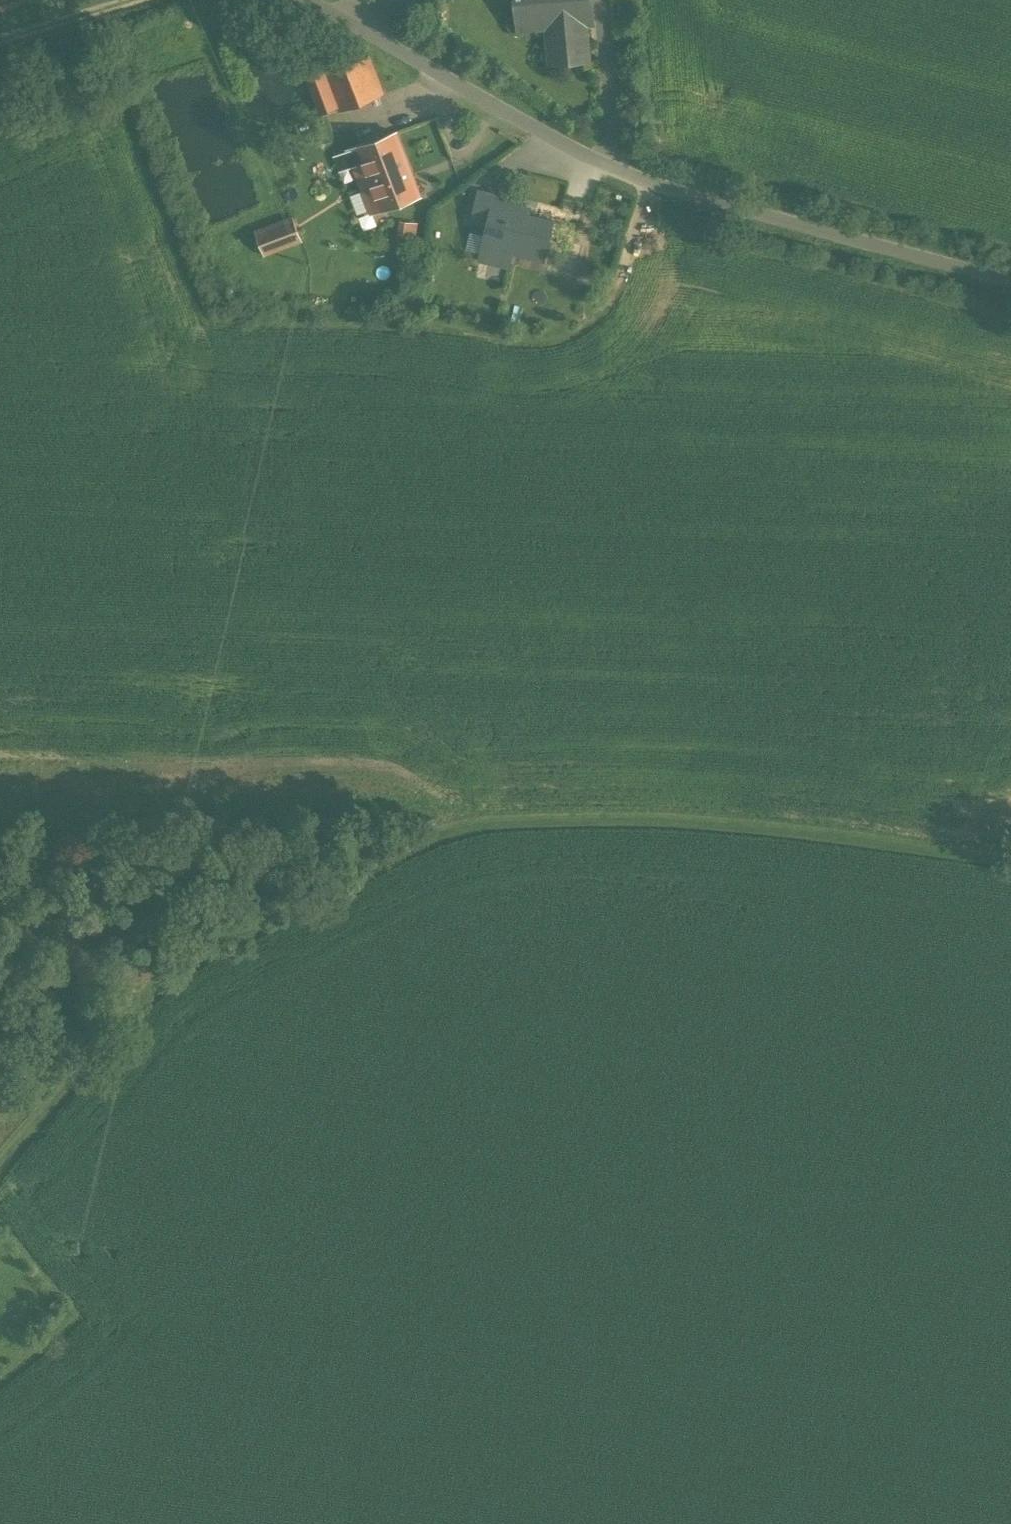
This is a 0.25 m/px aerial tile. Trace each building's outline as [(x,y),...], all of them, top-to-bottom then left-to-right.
[(586,59),(582,7),(591,7),(590,0),(517,0),(519,16),(546,13),(551,62),(586,59)] [(381,94),(366,55),(326,70),(341,109),(381,94)] [(420,194),(396,130),(348,148),(372,212),(420,194)] [(473,219),(488,222),(494,198),(497,199),(498,193),(480,189),(473,219)] [(529,207),(497,199),(494,198),(488,222),(480,256),(509,263),(512,248),(544,256),(552,219),(528,213),(529,207)] [(301,234),(294,215),(257,230),(265,249),(301,234)] [(398,217),(396,234),(416,236),(417,219),(398,217)]
